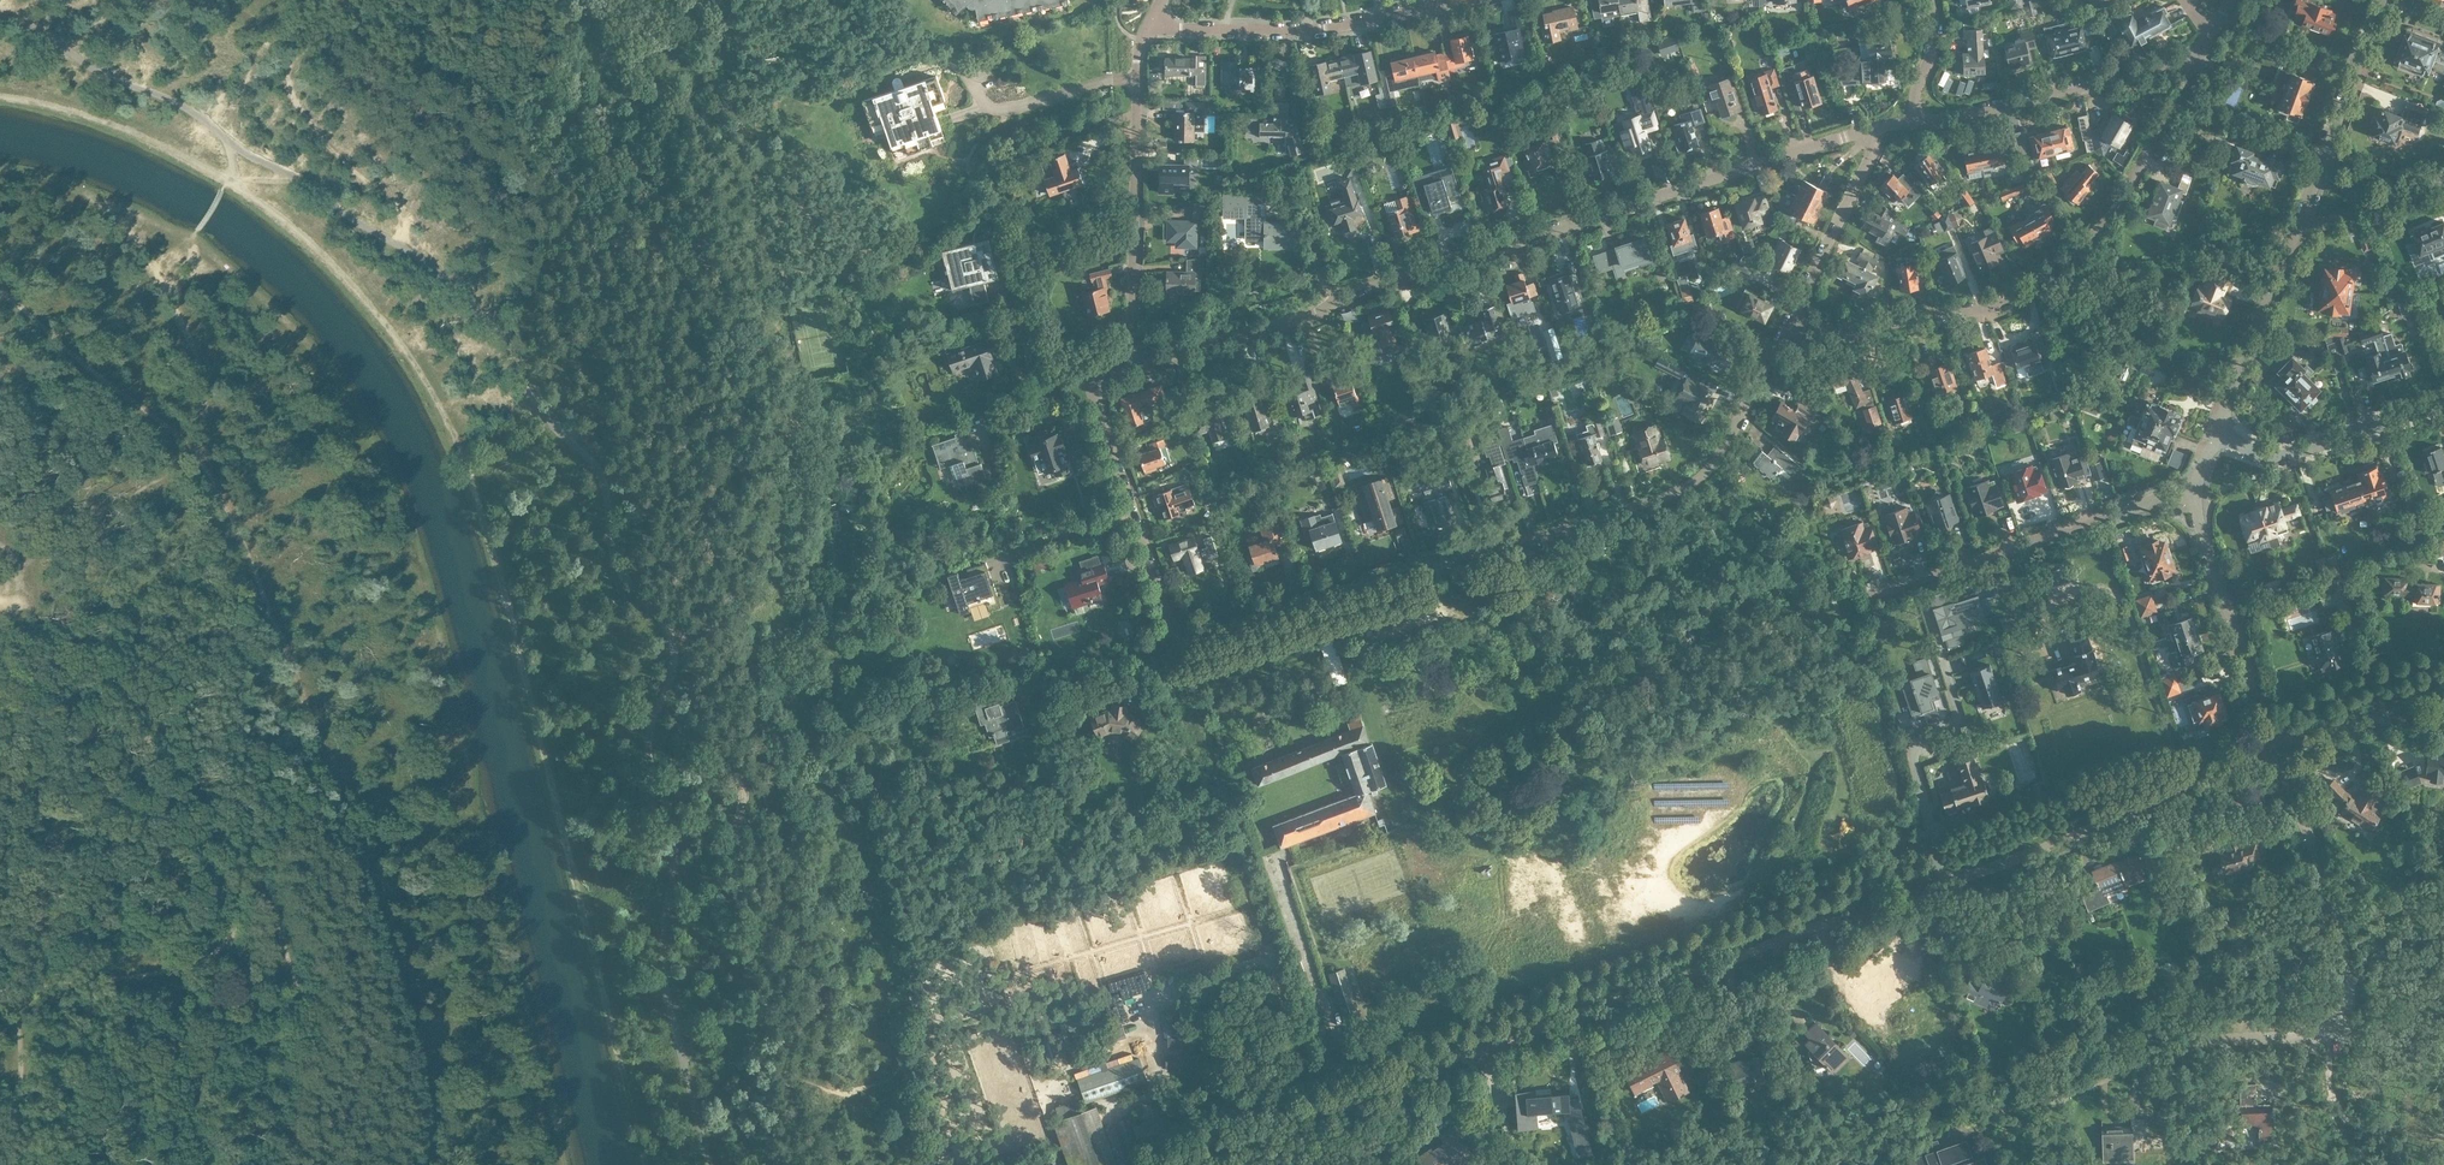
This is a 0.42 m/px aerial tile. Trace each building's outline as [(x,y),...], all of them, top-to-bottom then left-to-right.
[(957,13),(967,5),(970,8),(973,9),(976,8),(979,20),(1069,4),(1068,0),(946,0),(957,13)] [(1620,12),(1618,0),(1594,0),(1591,0),(1595,18),(1610,16),(1609,11),(1619,9),(1620,12)] [(1620,12),(1620,14),(1638,11),(1640,21),(1651,19),(1648,0),(1618,0),(1620,12)] [(1664,5),(1692,2),(1693,11),(1709,9),(1708,0),(1664,0),(1664,5)] [(1849,8),(1874,0),(1846,0),(1849,8)] [(2024,1),(2028,15),(2037,13),(2034,0),(2027,0),(2024,1)] [(2293,17),(2302,20),(2301,22),(2328,32),(2329,30),(2332,31),(2335,24),(2331,23),(2334,15),(2330,13),(2331,10),(2326,8),(2327,5),(2322,4),(2322,5),(2312,2),(2313,0),(2310,0),(2309,2),(2308,1),(2309,0),(2295,0),(2292,8),(2295,10),(2293,17)] [(2135,18),(2146,38),(2170,25),(2165,14),(2167,12),(2163,6),(2151,13),(2152,14),(2145,18),(2143,14),(2135,18)] [(1568,31),(1578,29),(1573,7),(1553,11),(1553,12),(1544,14),(1545,26),(1542,27),(1545,42),(1562,38),(1560,30),(1568,28),(1568,31)] [(1785,35),(1775,7),(1767,10),(1777,37),(1771,40),(1773,45),(1781,43),(1778,37),(1785,35)] [(1521,41),(1525,40),(1518,10),(1509,12),(1513,29),(1493,34),(1497,52),(1522,46),(1521,41)] [(2146,38),(2135,18),(2132,11),(2122,16),(2120,12),(2109,18),(2115,29),(2118,27),(2129,47),(2146,38)] [(1701,13),(1702,21),(1709,20),(1708,12),(1701,13)] [(2269,25),(2261,22),(2263,16),(2253,13),(2248,26),(2266,33),(2269,25)] [(1983,54),(1982,29),(1981,29),(1981,22),(1963,23),(1964,38),(1967,38),(1968,52),(1962,53),(1963,61),(1955,61),(1955,72),(1964,72),(1964,73),(1985,72),(1985,69),(1989,69),(1989,62),(1984,62),(1984,54),(1983,54)] [(2070,51),(2064,30),(2062,23),(2046,27),(2054,55),(2070,51)] [(2064,30),(2070,51),(2085,47),(2080,25),(2064,30)] [(2026,49),(2035,47),(2030,29),(2020,31),(2021,39),(2004,43),(2010,68),(2030,63),(2026,49)] [(1869,57),(1884,56),(1892,55),(1889,34),(1867,37),(1866,31),(1857,32),(1859,42),(1867,41),(1869,57)] [(2443,64),(2443,54),(2440,53),(2440,55),(2435,53),(2439,44),(2411,33),(2405,49),(2443,64)] [(1454,53),(1445,54),(1448,68),(1465,64),(1464,60),(1473,58),(1467,35),(1451,39),(1454,53)] [(1679,49),(1674,35),(1656,41),(1661,55),(1679,49)] [(1727,50),(1734,48),(1731,38),(1724,41),(1727,50)] [(1593,46),(1585,48),(1589,63),(1597,61),(1593,46)] [(1609,56),(1608,46),(1596,48),(1598,58),(1609,56)] [(2405,49),(2399,64),(2427,75),(2430,66),(2435,67),(2434,70),(2443,73),(2443,64),(2405,49)] [(1418,75),(1419,80),(1441,75),(1442,79),(1451,77),(1448,68),(1445,54),(1437,56),(1436,51),(1414,56),(1418,75)] [(1340,58),(1344,77),(1359,73),(1361,83),(1376,79),(1370,52),(1362,53),(1340,58)] [(1205,84),(1205,55),(1197,55),(1196,67),(1190,67),(1190,58),(1165,57),(1165,74),(1190,74),(1191,74),(1196,74),(1196,84),(1205,84)] [(1396,80),(1418,75),(1414,56),(1391,61),(1396,80)] [(1885,81),(1884,56),(1869,57),(1870,64),(1859,65),(1860,82),(1872,81),(1873,85),(1881,84),(1882,81),(1885,81)] [(1329,80),(1344,77),(1340,58),(1318,63),(1318,64),(1310,66),(1314,82),(1313,82),(1316,93),(1331,90),(1329,80)] [(1689,73),(1696,71),(1691,58),(1684,60),(1689,73)] [(2224,59),(2221,67),(2236,72),(2239,64),(2224,59)] [(1224,87),(1230,87),(1230,88),(1243,88),(1253,88),(1253,95),(1260,96),(1260,82),(1262,82),(1262,68),(1261,68),(1261,63),(1253,63),(1253,68),(1234,68),(1234,62),(1224,62),(1224,87)] [(1779,84),(1774,67),(1765,70),(1766,73),(1762,74),(1762,71),(1753,74),(1754,76),(1750,78),(1755,94),(1750,96),(1753,106),(1757,104),(1760,113),(1765,112),(1766,114),(1773,111),(1773,109),(1778,108),(1771,87),(1779,84)] [(2236,72),(2221,67),(2219,74),(2233,79),(2236,72)] [(1821,101),(1813,75),(1810,75),(1808,68),(1786,75),(1790,88),(1796,86),(1802,107),(1821,101)] [(2245,68),(2243,74),(2250,77),(2252,71),(2245,68)] [(2278,87),(2307,99),(2313,81),(2312,81),(2312,79),(2311,76),(2304,73),(2301,75),(2293,72),(2292,75),(2290,74),(2290,75),(2286,74),(2284,75),(2281,83),(2279,84),(2278,87)] [(1159,85),(1160,73),(1150,73),(1150,85),(1159,85)] [(932,146),(928,134),(953,125),(953,124),(940,129),(936,117),(958,110),(958,109),(936,117),(932,105),(944,101),(936,76),(903,87),(901,81),(892,84),(894,90),(862,101),(870,126),(883,122),(891,146),(903,142),(907,154),(932,146)] [(1722,116),(1743,108),(1735,85),(1731,87),(1728,78),(1705,86),(1710,102),(1716,100),(1722,116)] [(1396,109),(1395,104),(1396,104),(1392,84),(1384,86),(1388,106),(1390,105),(1391,110),(1396,109)] [(2166,85),(2166,84),(2165,84),(2164,84),(2163,84),(2162,85),(2161,85),(2160,86),(2160,87),(2160,88),(2160,89),(2160,90),(2160,91),(2161,92),(2162,93),(2163,93),(2164,93),(2165,93),(2166,93),(2167,93),(2167,92),(2168,91),(2169,90),(2169,89),(2169,88),(2168,87),(2168,86),(2167,85),(2166,85)] [(1501,85),(1495,87),(1497,93),(1503,91),(1501,85)] [(2307,99),(2278,87),(2277,89),(2274,88),(2271,95),(2281,99),(2277,109),(2279,110),(2278,113),(2286,116),(2285,118),(2298,122),(2300,116),(2307,99)] [(1456,99),(1458,108),(1480,103),(1478,94),(1456,99)] [(1274,102),(1274,118),(1268,118),(1268,122),(1262,122),(1261,118),(1247,118),(1247,119),(1249,126),(1254,130),(1260,132),(1260,136),(1286,136),(1289,147),(1290,154),(1303,150),(1297,123),(1288,123),(1288,102),(1274,102)] [(1692,126),(1704,121),(1700,108),(1680,114),(1682,121),(1674,124),(1679,140),(1675,142),(1677,151),(1681,150),(1681,151),(1698,145),(1692,126)] [(2415,133),(2418,123),(2384,110),(2380,119),(2377,118),(2373,128),(2376,130),(2374,135),(2397,143),(2402,128),(2415,133)] [(1192,141),(1194,112),(1172,111),(1171,119),(1175,119),(1174,132),(1175,132),(1174,140),(1178,140),(1178,141),(1181,141),(1181,140),(1192,141)] [(1657,127),(1652,111),(1639,115),(1641,122),(1625,127),(1628,136),(1623,137),(1626,146),(1631,144),(1634,153),(1638,151),(1639,154),(1646,151),(1646,149),(1650,147),(1645,130),(1657,127)] [(1561,114),(1564,123),(1571,121),(1568,112),(1561,114)] [(2114,113),(2110,118),(2104,115),(2097,127),(2090,128),(2092,137),(2094,150),(2103,155),(2111,141),(2119,146),(2132,124),(2130,123),(2133,118),(2124,113),(2121,117),(2114,113)] [(2092,137),(2090,128),(2090,129),(2089,124),(2080,126),(2083,139),(2092,137)] [(1600,128),(1604,138),(1611,136),(1608,125),(1600,128)] [(2049,132),(2054,153),(2074,148),(2069,127),(2049,132)] [(1548,144),(1558,140),(1554,128),(1546,130),(1548,136),(1537,140),(1539,143),(1524,148),(1528,158),(1523,160),(1526,169),(1553,161),(1548,144)] [(1308,129),(1302,131),(1307,151),(1314,150),(1308,129)] [(2054,153),(2049,132),(2028,137),(2034,158),(2054,153)] [(1600,140),(1587,144),(1585,144),(1589,155),(1590,160),(1583,162),(1586,172),(1593,170),(1596,178),(1614,171),(1607,149),(1603,150),(1600,140)] [(1978,147),(1983,169),(1993,167),(1994,173),(2008,170),(2004,156),(1996,158),(1993,144),(1978,147)] [(1365,145),(1354,149),(1362,172),(1373,168),(1365,145)] [(1968,172),(1983,169),(1978,147),(1963,150),(1968,172)] [(2257,181),(2274,187),(2283,164),(2268,158),(2266,162),(2250,156),(2251,152),(2240,148),(2237,158),(2239,158),(2233,172),(2244,176),(2243,178),(2247,183),(2251,184),(2256,184),(2257,181)] [(1347,176),(1359,173),(1352,150),(1340,154),(1347,176)] [(2125,167),(2133,155),(2126,150),(2118,163),(2125,167)] [(1074,186),(1083,182),(1078,168),(1070,170),(1064,153),(1040,162),(1046,179),(1044,179),(1050,194),(1064,189),(1065,193),(1075,190),(1074,186)] [(1509,169),(1504,154),(1480,161),(1488,187),(1487,187),(1487,188),(1483,189),(1490,210),(1508,204),(1504,193),(1506,193),(1500,172),(1509,169)] [(1946,178),(1943,174),(1929,154),(1915,164),(1929,185),(1936,180),(1939,184),(1946,178)] [(1197,165),(1197,157),(1185,156),(1184,164),(1160,164),(1160,181),(1161,181),(1161,192),(1174,192),(1174,182),(1189,182),(1189,179),(1195,179),(1195,165),(1197,165)] [(2010,158),(2012,170),(2020,168),(2019,161),(2016,161),(2015,157),(2010,158)] [(2030,169),(2027,159),(2020,161),(2023,172),(2030,169)] [(1442,167),(1445,177),(1447,181),(1436,184),(1435,180),(1415,186),(1421,205),(1429,202),(1432,212),(1451,206),(1446,190),(1454,187),(1458,186),(1454,175),(1459,173),(1456,163),(1442,167)] [(2099,174),(2088,164),(2080,172),(2076,169),(2060,187),(2066,193),(2064,195),(2073,203),(2075,201),(2078,204),(2096,183),(2093,181),(2099,174)] [(2043,175),(2050,188),(2057,184),(2051,171),(2043,175)] [(1796,194),(1821,207),(1829,192),(1825,190),(1832,177),(1824,174),(1818,187),(1803,180),(1796,194)] [(1901,198),(1908,192),(1892,175),(1879,187),(1893,201),(1899,196),(1901,198)] [(1363,214),(1358,198),(1357,199),(1350,177),(1338,181),(1345,202),(1333,206),(1333,205),(1332,203),(1325,206),(1330,224),(1342,221),(1344,229),(1346,232),(1347,233),(1348,234),(1350,234),(1352,234),(1353,234),(1354,233),(1355,231),(1356,229),(1356,227),(1353,217),(1363,214)] [(2051,192),(2045,180),(2038,184),(2044,196),(2051,192)] [(2179,199),(2181,192),(2185,194),(2189,186),(2180,182),(2177,189),(2163,183),(2159,192),(2157,191),(2154,200),(2152,199),(2152,202),(2148,212),(2156,216),(2153,225),(2165,229),(2173,211),(2178,213),(2183,200),(2179,199)] [(2023,183),(2011,188),(2014,195),(2027,190),(2023,183)] [(2014,195),(2011,188),(1999,193),(2002,200),(2014,195)] [(1975,202),(1965,189),(1957,195),(1963,202),(1965,206),(1975,202)] [(1980,193),(1982,199),(1989,196),(1987,190),(1980,193)] [(1813,223),(1821,207),(1796,194),(1789,209),(1783,207),(1779,215),(1783,217),(1793,222),(1797,214),(1813,223)] [(1762,219),(1771,216),(1764,195),(1735,203),(1743,228),(1763,222),(1762,219)] [(1421,229),(1413,204),(1410,196),(1395,200),(1398,209),(1386,212),(1395,237),(1421,229)] [(1208,222),(1208,203),(1194,203),(1193,217),(1194,217),(1194,221),(1168,221),(1168,240),(1177,240),(1177,246),(1197,246),(1198,228),(1198,230),(1199,232),(1201,233),(1203,233),(1205,232),(1205,230),(1206,222),(1208,222)] [(1265,247),(1294,247),(1294,222),(1265,222),(1265,204),(1246,203),(1246,239),(1264,239),(1265,247)] [(2038,239),(2052,232),(2049,226),(2056,223),(2046,205),(2036,210),(2038,215),(2028,221),(2038,239)] [(1729,215),(1721,218),(1717,207),(1700,212),(1708,236),(1718,233),(1719,235),(1721,241),(1736,236),(1729,215)] [(1881,217),(1870,212),(1869,213),(1867,212),(1861,224),(1863,225),(1862,226),(1879,235),(1878,236),(1879,237),(1886,242),(1888,241),(1893,228),(1906,234),(1909,229),(1885,208),(1881,217)] [(1954,213),(1948,215),(1948,216),(1950,219),(1953,227),(1959,225),(1954,213)] [(1941,218),(1945,230),(1953,228),(1950,219),(1948,216),(1941,218)] [(1693,251),(1691,243),(1689,240),(1691,239),(1684,218),(1667,223),(1674,245),(1682,242),(1686,253),(1693,251)] [(2025,246),(2038,239),(2028,221),(2020,225),(2018,222),(2009,226),(2017,243),(2022,240),(2025,246)] [(2413,235),(2421,255),(2432,250),(2435,258),(2443,254),(2443,223),(2413,235)] [(1993,251),(2002,247),(1996,232),(1992,226),(1983,229),(1986,236),(1969,243),(1980,270),(1998,262),(1993,251)] [(1623,268),(1639,263),(1640,266),(1651,263),(1652,266),(1662,263),(1658,250),(1649,252),(1644,238),(1615,247),(1616,247),(1594,255),(1599,272),(1612,268),(1615,277),(1626,274),(1623,268)] [(1788,271),(1800,248),(1782,239),(1771,262),(1788,271)] [(997,278),(987,240),(943,251),(952,289),(970,284),(974,304),(988,300),(983,281),(997,278)] [(1948,284),(1968,276),(1956,247),(1937,255),(1948,284)] [(1869,264),(1873,257),(1860,251),(1856,259),(1860,260),(1858,265),(1844,258),(1836,272),(1856,282),(1866,263),(1869,264)] [(1918,288),(1914,263),(1913,255),(1905,257),(1906,263),(1897,264),(1901,290),(1918,288)] [(1194,293),(1194,290),(1200,290),(1200,279),(1208,279),(1208,268),(1203,268),(1204,257),(1186,259),(1186,271),(1167,271),(1167,292),(1194,293)] [(1878,260),(1873,257),(1869,264),(1866,263),(1856,282),(1853,288),(1867,295),(1878,274),(1871,271),(1873,267),(1874,267),(1878,260)] [(1736,267),(1749,274),(1753,266),(1741,259),(1736,267)] [(1576,296),(1571,284),(1578,281),(1572,261),(1563,264),(1566,275),(1550,280),(1557,302),(1567,299),(1569,307),(1578,304),(1576,296)] [(2320,288),(2350,293),(2352,273),(2345,272),(2346,269),(2329,267),(2329,270),(2325,269),(2324,277),(2321,277),(2320,288)] [(1100,289),(1083,293),(1086,305),(1085,305),(1088,315),(1109,310),(1107,303),(1109,302),(1107,295),(1109,294),(1105,278),(1112,276),(1110,269),(1094,273),(1096,281),(1098,280),(1100,289)] [(2227,284),(2225,283),(2228,277),(2212,271),(2210,277),(2207,276),(2203,287),(2199,285),(2191,305),(2205,310),(2206,308),(2214,311),(2213,313),(2222,317),(2228,303),(2226,302),(2228,297),(2223,295),(2227,284)] [(1530,296),(1538,294),(1533,282),(1526,284),(1522,272),(1513,274),(1515,282),(1506,285),(1512,303),(1519,301),(1520,305),(1532,301),(1530,296)] [(2373,279),(2378,293),(2386,290),(2381,277),(2373,279)] [(1683,298),(1692,295),(1696,294),(1699,288),(1697,281),(1679,286),(1683,298)] [(2350,293),(2320,288),(2318,300),(2321,300),(2320,308),(2324,308),(2323,311),(2339,313),(2339,327),(2327,327),(2327,336),(2347,335),(2347,318),(2356,318),(2356,305),(2348,304),(2350,293)] [(1760,299),(1747,293),(1748,291),(1745,289),(1740,299),(1744,300),(1740,308),(1764,320),(1771,305),(1768,303),(1769,300),(1761,296),(1760,299)] [(1220,303),(1227,302),(1226,291),(1218,293),(1220,303)] [(2397,301),(2402,316),(2416,311),(2411,296),(2397,301)] [(1708,312),(1706,301),(1685,304),(1686,312),(1693,310),(1694,315),(1708,312)] [(1460,327),(1462,335),(1465,346),(1487,339),(1485,332),(1500,327),(1507,325),(1501,305),(1494,308),(1493,306),(1483,309),(1486,319),(1460,327)] [(1397,339),(1396,334),(1389,311),(1370,316),(1378,344),(1397,339)] [(1679,325),(1693,331),(1699,318),(1685,312),(1679,325)] [(1451,338),(1462,335),(1460,327),(1459,322),(1448,326),(1444,313),(1425,318),(1434,348),(1453,342),(1451,338)] [(2388,347),(2383,335),(2380,326),(2359,333),(2362,342),(2376,337),(2378,342),(2375,343),(2378,352),(2367,356),(2369,362),(2367,362),(2373,381),(2388,376),(2385,366),(2392,364),(2390,355),(2389,355),(2386,348),(2388,347)] [(2003,351),(2006,360),(2008,367),(2009,369),(2017,366),(2017,367),(2024,365),(2028,375),(2044,370),(2040,360),(2037,352),(2045,348),(2039,330),(2031,333),(2033,341),(2011,348),(2003,351)] [(1718,340),(1703,332),(1702,334),(1699,333),(1688,354),(1702,360),(1702,358),(1713,364),(1714,361),(1726,367),(1733,353),(1716,345),(1718,340)] [(2385,366),(2388,376),(2390,380),(2413,372),(2410,363),(2408,363),(2403,350),(2400,343),(2394,345),(2390,333),(2383,335),(2388,347),(2386,348),(2389,355),(2390,355),(2392,364),(2385,366)] [(2336,338),(2341,353),(2349,351),(2343,336),(2336,338)] [(2341,353),(2336,338),(2336,340),(2327,344),(2336,371),(2346,368),(2341,353)] [(979,379),(998,373),(991,353),(985,355),(980,342),(947,353),(953,372),(974,364),(979,379)] [(1052,348),(1056,357),(1064,355),(1061,345),(1052,348)] [(2006,368),(2008,367),(2006,360),(2000,363),(2000,362),(1990,365),(1985,348),(1968,353),(1978,384),(1994,379),(1996,387),(2007,383),(2007,382),(2010,381),(2006,368)] [(1937,395),(1956,389),(1948,363),(1936,367),(1932,355),(1925,358),(1937,395)] [(2139,371),(2153,377),(2157,366),(2143,360),(2143,361),(2129,355),(2125,365),(2139,370),(2139,371)] [(2274,384),(2288,397),(2306,378),(2313,371),(2307,365),(2303,369),(2290,357),(2275,372),(2281,377),(2274,384)] [(1359,393),(1356,394),(1349,374),(1339,377),(1335,366),(1321,370),(1325,384),(1332,382),(1340,406),(1351,403),(1353,410),(1364,406),(1359,393)] [(1858,380),(1860,379),(1856,366),(1829,375),(1834,388),(1845,384),(1856,407),(1864,404),(1866,408),(1862,409),(1868,427),(1881,423),(1875,405),(1874,405),(1872,400),(1873,400),(1869,389),(1863,391),(1858,380)] [(1306,419),(1322,414),(1310,374),(1301,377),(1305,390),(1287,395),(1294,416),(1304,413),(1306,419)] [(1705,388),(1686,378),(1677,396),(1687,402),(1682,411),(1701,421),(1711,400),(1713,401),(1716,394),(1714,393),(1719,385),(1709,380),(1705,388)] [(2306,378),(2288,397),(2300,408),(2305,403),(2309,408),(2317,399),(2313,395),(2318,390),(2306,378)] [(1139,408),(1165,399),(1161,385),(1121,399),(1131,426),(1143,421),(1139,408)] [(1275,412),(1274,408),(1264,411),(1257,389),(1242,393),(1247,410),(1244,411),(1250,432),(1269,426),(1266,418),(1268,418),(1270,423),(1278,421),(1275,412)] [(1910,405),(1912,404),(1908,394),(1887,401),(1895,423),(1913,417),(1910,405)] [(1772,418),(1778,421),(1775,427),(1781,431),(1780,433),(1795,441),(1799,434),(1800,434),(1809,418),(1812,420),(1817,410),(1795,398),(1791,407),(1780,402),(1772,418)] [(1191,421),(1195,433),(1208,430),(1212,441),(1229,436),(1217,400),(1204,404),(1208,415),(1191,421)] [(1489,403),(1492,413),(1504,409),(1501,400),(1489,403)] [(2071,408),(2069,400),(2061,402),(2063,410),(2071,408)] [(2144,419),(2175,431),(2182,415),(2173,412),(2174,411),(2159,405),(2159,406),(2149,402),(2145,410),(2147,411),(2144,419)] [(1552,404),(1544,406),(1548,418),(1555,415),(1552,404)] [(1980,425),(1974,407),(1963,410),(1969,429),(1969,430),(1980,427),(1980,425)] [(1416,423),(1411,408),(1394,414),(1398,428),(1416,423)] [(1622,431),(1617,416),(1606,420),(1611,435),(1622,431)] [(2175,431),(2144,419),(2143,419),(2135,438),(2133,444),(2162,455),(2169,436),(2173,438),(2175,431)] [(1604,434),(1599,420),(1586,424),(1589,434),(1575,439),(1583,465),(1587,463),(1587,464),(1602,459),(1595,437),(1604,434)] [(1669,456),(1663,438),(1660,439),(1658,433),(1659,433),(1656,423),(1650,425),(1649,424),(1640,427),(1639,428),(1634,430),(1639,446),(1638,447),(1644,465),(1660,460),(1659,459),(1669,456)] [(1535,434),(1523,437),(1531,464),(1533,463),(1558,456),(1554,443),(1557,442),(1552,424),(1534,429),(1535,434)] [(1531,464),(1523,437),(1512,441),(1507,426),(1497,429),(1507,460),(1513,458),(1514,461),(1518,460),(1525,485),(1538,481),(1533,463),(1531,464)] [(1070,471),(1057,433),(1056,430),(1047,433),(1047,431),(1031,436),(1033,443),(1029,444),(1039,474),(1053,469),(1055,476),(1070,471)] [(932,445),(940,469),(952,465),(957,479),(963,477),(965,485),(986,478),(980,462),(979,462),(973,445),(967,447),(962,431),(955,434),(955,437),(932,445)] [(1164,438),(1152,442),(1154,449),(1139,454),(1144,470),(1165,463),(1160,448),(1167,446),(1164,438)] [(1792,475),(1800,465),(1775,445),(1767,454),(1762,450),(1753,461),(1772,477),(1781,467),(1792,475)] [(2443,479),(2443,454),(2441,446),(2426,451),(2433,472),(2441,469),(2443,479)] [(2075,451),(2068,453),(2050,459),(2059,487),(2077,480),(2076,478),(2091,473),(2085,455),(2079,457),(2079,455),(2077,455),(2075,451)] [(1313,477),(1328,473),(1323,457),(1309,461),(1313,477)] [(2099,461),(2090,464),(2096,480),(2105,477),(2099,461)] [(1253,473),(1249,464),(1242,466),(1245,476),(1253,473)] [(1504,488),(1507,487),(1500,464),(1486,468),(1491,485),(1481,488),(1486,504),(1507,497),(1504,488)] [(2038,491),(2045,489),(2039,470),(2037,470),(2036,465),(2030,467),(2030,466),(2009,473),(2018,500),(2039,493),(2038,491)] [(1857,471),(1860,481),(1874,476),(1871,466),(1857,471)] [(2355,481),(2363,503),(2386,496),(2383,487),(2385,486),(2381,474),(2378,474),(2376,467),(2356,473),(2358,479),(2356,479),(2356,480),(2355,481)] [(1456,501),(1448,477),(1422,485),(1426,496),(1441,491),(1442,496),(1423,502),(1431,529),(1456,521),(1450,503),(1456,501)] [(1359,500),(1367,497),(1370,504),(1363,507),(1366,515),(1373,513),(1378,529),(1404,520),(1399,506),(1392,508),(1382,478),(1355,486),(1359,500)] [(1995,506),(2002,504),(1994,480),(1987,482),(1986,481),(1966,488),(1975,515),(1996,508),(1995,506)] [(2363,503),(2355,481),(2329,489),(2330,494),(2322,496),(2326,509),(2335,507),(2337,512),(2363,503)] [(1173,491),(1172,489),(1152,495),(1158,510),(1161,509),(1164,519),(1180,513),(1179,510),(1195,504),(1190,491),(1183,493),(1174,496),(1173,491)] [(1934,529),(1959,520),(1951,497),(1935,489),(1926,506),(1934,529)] [(1828,496),(1823,504),(1832,509),(1836,501),(1828,496)] [(2267,537),(2271,547),(2271,548),(2280,545),(2276,534),(2287,531),(2284,520),(2300,515),(2296,504),(2278,510),(2276,503),(2265,507),(2265,506),(2257,508),(2267,537)] [(1913,533),(1920,531),(1913,512),(1912,512),(1910,508),(1905,509),(1904,508),(1884,515),(1893,542),(1914,535),(1913,533)] [(2267,537),(2257,508),(2249,511),(2250,512),(2240,515),(2244,528),(2242,528),(2247,544),(2259,540),(2262,549),(2271,547),(2267,537)] [(1287,542),(1277,511),(1257,517),(1263,540),(1259,541),(1257,534),(1247,537),(1255,564),(1279,557),(1275,546),(1287,542)] [(1317,514),(1300,519),(1303,530),(1311,527),(1312,531),(1311,531),(1317,549),(1341,541),(1334,520),(1320,524),(1318,517),(1317,514)] [(1869,548),(1876,546),(1870,526),(1868,527),(1867,522),(1861,524),(1861,523),(1840,530),(1850,557),(1870,550),(1869,548)] [(2425,528),(2415,531),(2418,539),(2427,536),(2425,528)] [(627,547),(639,543),(636,532),(624,536),(627,547)] [(2437,557),(2443,554),(2443,535),(2431,540),(2437,557)] [(1199,550),(1195,538),(1170,545),(1174,559),(1183,556),(1189,573),(1202,568),(1200,561),(1218,555),(1211,536),(1203,539),(1206,547),(1199,550)] [(2139,547),(2144,563),(2171,554),(2169,546),(2165,545),(2164,541),(2158,543),(2157,540),(2145,544),(2139,547)] [(2118,548),(2122,561),(2130,558),(2127,546),(2118,548)] [(2325,557),(2331,572),(2340,569),(2348,565),(2344,552),(2335,555),(2334,554),(2325,557)] [(1049,565),(1045,553),(1030,558),(1034,570),(1049,565)] [(2171,554),(2144,563),(2151,583),(2168,578),(2167,575),(2169,574),(2168,570),(2173,568),(2172,565),(2174,561),(2171,554)] [(2314,560),(2320,576),(2330,573),(2324,556),(2314,560)] [(2071,577),(2066,560),(2052,564),(2057,582),(2071,577)] [(988,611),(1000,607),(985,563),(967,569),(969,576),(960,579),(957,572),(947,576),(960,615),(970,612),(967,604),(984,599),(988,611)] [(1097,583),(1109,579),(1104,564),(1079,571),(1082,581),(1067,586),(1073,606),(1102,597),(1097,583)] [(2330,591),(2344,585),(2338,570),(2324,576),(2330,591)] [(2006,575),(1998,578),(2001,588),(2010,585),(2006,575)] [(2284,587),(2281,578),(2265,583),(2268,592),(2284,587)] [(2383,594),(2412,595),(2412,602),(2438,603),(2439,584),(2413,583),(2412,585),(2407,585),(2408,579),(2384,578),(2383,594)] [(1951,606),(1936,611),(1945,639),(1948,647),(1963,642),(1961,634),(1957,623),(1985,614),(1993,611),(1989,599),(1999,596),(1995,585),(1964,596),(1964,598),(1967,605),(1953,610),(1951,606)] [(2134,599),(2137,609),(2155,603),(2151,594),(2134,599)] [(2155,603),(2137,609),(2140,617),(2157,612),(2155,603)] [(2169,632),(2172,641),(2196,633),(2191,617),(2169,625),(2168,621),(2160,624),(2163,634),(2169,632)] [(906,631),(892,623),(887,632),(901,639),(906,631)] [(2325,628),(2326,631),(2312,636),(2317,652),(2315,653),(2321,670),(2329,667),(2329,668),(2341,664),(2348,661),(2344,649),(2346,648),(2338,623),(2325,628)] [(2196,633),(2172,641),(2175,650),(2169,652),(2174,667),(2195,660),(2192,652),(2201,648),(2196,633)] [(2039,674),(2041,679),(2052,675),(2057,689),(2063,687),(2065,695),(2079,690),(2078,687),(2080,686),(2078,681),(2099,674),(2087,636),(2070,642),(2077,662),(2060,668),(2060,667),(2039,674)] [(1340,700),(1353,696),(1338,650),(1324,654),(1340,700)] [(1913,690),(1905,693),(1913,716),(1912,717),(1908,718),(1909,719),(1923,714),(1923,711),(1934,708),(1929,695),(1931,694),(1937,692),(1924,654),(1923,654),(1924,656),(1925,659),(1914,662),(1919,675),(1919,677),(1911,680),(1914,688),(1912,688),(1913,690)] [(1989,664),(1969,671),(1981,708),(2002,700),(1989,664)] [(2159,674),(2163,686),(2177,683),(2174,674),(2173,675),(2171,669),(2159,674)] [(2177,683),(2163,686),(2167,697),(2181,692),(2177,683)] [(2185,698),(2196,729),(2226,718),(2218,693),(2199,700),(2197,694),(2185,698)] [(981,725),(985,724),(990,737),(994,736),(997,744),(1010,740),(1007,731),(1024,725),(1016,700),(1000,705),(999,703),(993,705),(990,696),(973,702),(981,725)] [(1111,704),(1111,710),(1108,709),(1090,717),(1098,737),(1111,731),(1121,733),(1131,741),(1145,724),(1130,712),(1127,712),(1128,706),(1111,704)] [(963,724),(961,706),(955,706),(958,725),(963,724)] [(1373,742),(1369,743),(1361,718),(1357,719),(1356,717),(1354,718),(1355,720),(1348,723),(1350,730),(1265,763),(1252,768),(1258,785),(1342,752),(1356,794),(1273,825),(1281,847),(1375,812),(1369,794),(1373,793),(1372,792),(1377,790),(1376,787),(1386,783),(1373,742)] [(2426,776),(2430,777),(2430,780),(2441,781),(2441,778),(2443,778),(2443,752),(2428,751),(2426,776)] [(1951,790),(1940,794),(1941,799),(1944,808),(1946,812),(1947,812),(1948,814),(1956,811),(1955,809),(1958,808),(1957,806),(1970,802),(1971,804),(1987,799),(1986,796),(1988,796),(1982,777),(1980,778),(1973,756),(1957,762),(1964,783),(1950,788),(1951,790)] [(2402,789),(2414,784),(2408,768),(2396,773),(2402,789)] [(2349,818),(2360,825),(2359,826),(2369,832),(2383,812),(2374,806),(2386,788),(2368,777),(2355,797),(2345,791),(2334,780),(2326,788),(2337,799),(2340,797),(2346,802),(2339,813),(2348,819),(2349,818)] [(2027,783),(2033,808),(2047,804),(2040,779),(2027,783)] [(1853,830),(1854,829),(1854,826),(1854,825),(1853,825),(1852,825),(1851,825),(1850,825),(1849,825),(1848,824),(1847,823),(1845,821),(1844,820),(1844,819),(1844,818),(1844,817),(1841,818),(1841,819),(1842,819),(1842,820),(1841,820),(1841,821),(1840,822),(1840,824),(1840,825),(1839,830),(1840,830),(1840,831),(1839,831),(1837,832),(1833,834),(1832,834),(1830,834),(1828,834),(1827,835),(1829,836),(1831,837),(1835,839),(1837,839),(1837,840),(1838,841),(1839,843),(1838,844),(1838,845),(1838,847),(1839,848),(1840,849),(1841,849),(1842,849),(1842,848),(1843,848),(1843,847),(1842,845),(1841,844),(1841,843),(1840,843),(1840,841),(1839,839),(1840,839),(1840,838),(1841,837),(1842,837),(1844,835),(1844,834),(1845,833),(1846,832),(1847,830),(1848,829),(1849,828),(1850,829),(1851,829),(1853,830)] [(2211,844),(2216,842),(2215,837),(2199,840),(2200,845),(2199,845),(2199,847),(2201,847),(2202,851),(2212,849),(2211,844)] [(2245,862),(2259,858),(2256,843),(2237,847),(2237,845),(2230,847),(2231,849),(2219,852),(2221,861),(2220,862),(2221,865),(2222,865),(2224,870),(2236,867),(2237,871),(2247,868),(2245,862)] [(2071,900),(2082,895),(2087,910),(2109,902),(2106,895),(2128,887),(2127,883),(2144,876),(2136,854),(2092,871),(2098,888),(2096,888),(2097,889),(2085,894),(2081,885),(2079,880),(2065,886),(2071,900)] [(1942,967),(1935,949),(1924,960),(1929,973),(1942,967)] [(1912,966),(1913,965),(1901,953),(1879,975),(1875,971),(1876,970),(1870,963),(1854,976),(1858,981),(1851,989),(1866,1004),(1876,994),(1880,998),(1906,973),(1912,979),(1915,979),(1918,975),(1919,972),(1912,966)] [(1846,968),(1861,963),(1859,956),(1844,961),(1846,968)] [(2012,1004),(2014,999),(2011,994),(2004,991),(2007,984),(1999,980),(2003,972),(1989,966),(1981,984),(1970,979),(1963,996),(1982,1005),(1986,996),(2006,1006),(2012,1004)] [(1365,1029),(1344,968),(1328,974),(1349,1034),(1365,1029)] [(1113,998),(1151,990),(1147,971),(1109,979),(1113,998)] [(1095,1006),(1093,1011),(1070,1018),(1066,1006),(1056,1008),(1060,1021),(1059,1021),(1061,1029),(1067,1028),(1069,1030),(1071,1037),(1107,1028),(1101,1004),(1095,1006)] [(1053,1006),(1047,1008),(1052,1025),(1058,1023),(1053,1006)] [(1171,1016),(1160,1018),(1164,1037),(1175,1035),(1171,1016)] [(1810,1038),(1805,1043),(1810,1049),(1808,1051),(1814,1069),(1826,1065),(1834,1074),(1850,1058),(1816,1022),(1805,1033),(1810,1038)] [(1126,1037),(1122,1025),(1103,1032),(1107,1043),(1126,1037)] [(1067,1028),(1040,1038),(1050,1065),(1077,1055),(1067,1028)] [(1679,1070),(1680,1070),(1669,1049),(1643,1062),(1643,1064),(1625,1073),(1635,1093),(1653,1085),(1652,1083),(1656,1081),(1666,1102),(1689,1091),(1679,1070)] [(1729,1063),(1735,1083),(1753,1078),(1757,1087),(1767,1084),(1758,1056),(1744,1060),(1743,1058),(1729,1063)] [(1139,1058),(1077,1079),(1085,1103),(1147,1081),(1139,1058)] [(2256,1084),(2239,1085),(2240,1113),(2241,1113),(2242,1127),(2259,1127),(2259,1140),(2271,1139),(2270,1105),(2257,1106),(2256,1084)] [(1535,1094),(1535,1090),(1515,1091),(1518,1130),(1538,1128),(1537,1113),(1565,1111),(1577,1157),(1593,1153),(1578,1095),(1569,1097),(1569,1091),(1535,1094)] [(1068,1164),(1128,1164),(1113,1122),(1103,1126),(1096,1106),(1082,1111),(1078,1099),(1055,1107),(1059,1119),(1052,1121),(1068,1164)] [(1169,1113),(1169,1112),(1132,1124),(1140,1148),(1166,1140),(1177,1136),(1174,1128),(1169,1113)] [(2106,1144),(2107,1161),(2133,1160),(2132,1142),(2144,1141),(2144,1119),(2130,1119),(2131,1127),(2101,1128),(2102,1145),(2106,1144)] [(1478,1162),(1463,1139),(1460,1140),(1451,1126),(1439,1134),(1445,1142),(1432,1151),(1430,1149),(1418,1156),(1424,1164),(1474,1164),(1478,1162)] [(1984,1156),(1973,1160),(1970,1151),(1972,1150),(1969,1142),(1967,1142),(1966,1139),(1936,1150),(1942,1164),(1945,1164),(1954,1162),(1955,1164),(1987,1164),(1984,1156)] [(1146,1161),(1144,1162),(1139,1150),(1133,1152),(1138,1164),(1139,1164),(1148,1164),(1146,1161)] [(1901,1164),(1939,1164),(1934,1151),(1900,1163),(1901,1164)]
